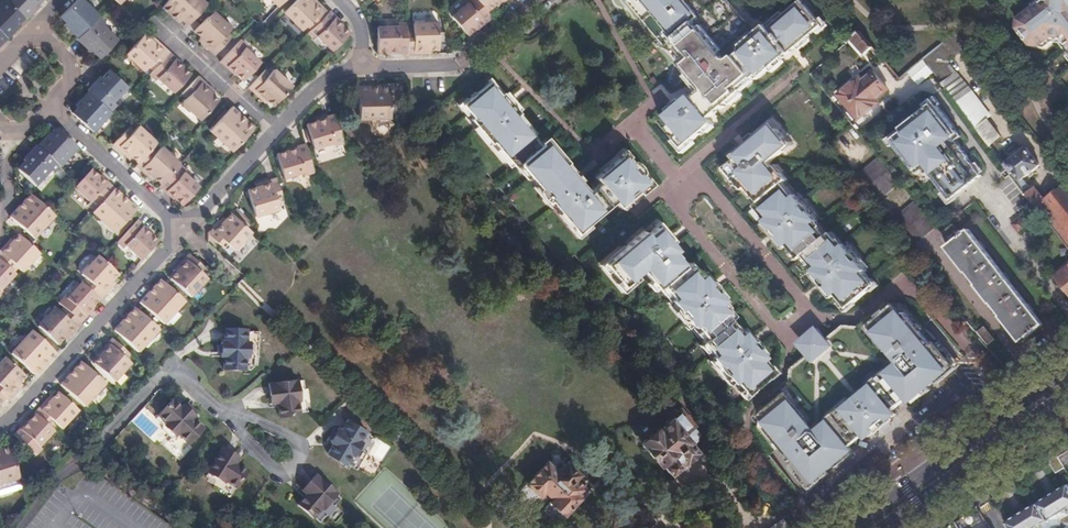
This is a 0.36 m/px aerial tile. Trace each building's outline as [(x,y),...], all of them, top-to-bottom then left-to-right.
[(6,0),(5,0),(0,5),(0,32),(6,38),(11,33),(19,25),(16,23),(23,17),(6,0)] [(23,17),(25,19),(30,13),(38,5),(36,4),(40,0),(6,0),(23,17)] [(83,0),(76,0),(60,17),(66,23),(64,25),(70,31),(77,38),(98,17),(99,16),(83,0)] [(202,0),(168,0),(164,4),(175,15),(173,18),(177,21),(184,28),(206,4),(202,0)] [(284,12),(302,30),(306,26),(310,21),(314,26),(328,12),(317,2),(315,0),(314,0),(312,2),(311,0),(296,0),(284,12)] [(492,18),(487,12),(477,0),(466,0),(467,3),(452,16),(467,35),(470,33),(476,28),(484,21),(485,23),(492,18)] [(487,12),(493,6),(497,3),(499,5),(506,0),(477,0),(487,12)] [(628,2),(696,83),(703,91),(693,99),(690,96),(675,109),(661,120),(685,148),(714,124),(710,119),(743,91),(741,89),(754,78),(754,79),(768,68),(770,71),(790,54),(823,26),(802,0),(801,0),(784,14),(782,12),(756,34),(728,0),(630,0),(628,2)] [(1047,3),(1037,11),(1036,9),(1022,20),(1021,28),(1036,48),(1045,48),(1056,40),(1064,40),(1067,45),(1067,0),(1047,0),(1047,3)] [(175,15),(164,4),(163,5),(161,7),(170,15),(173,18),(175,15)] [(230,28),(212,11),(194,31),(200,37),(204,41),(201,43),(208,50),(214,55),(227,41),(223,37),(227,32),(230,28)] [(329,11),(328,12),(314,26),(310,30),(308,32),(314,38),(317,36),(332,51),(349,33),(345,29),(341,25),(334,19),(336,17),(329,11)] [(99,59),(117,41),(102,25),(104,22),(98,17),(77,38),(76,39),(83,46),(89,52),(91,51),(99,59)] [(343,24),(336,17),(334,19),(341,25),(343,24)] [(310,21),(306,26),(310,30),(314,26),(310,21)] [(476,28),(477,30),(485,23),(484,21),(476,28)] [(398,54),(407,53),(407,35),(407,30),(406,23),(397,23),(397,26),(376,27),(377,52),(381,52),(388,52),(398,51),(398,54)] [(415,54),(424,54),(425,51),(430,50),(438,50),(438,23),(413,23),(413,29),(413,35),(407,35),(407,53),(407,54),(415,54)] [(861,31),(854,38),(867,53),(874,46),(861,31)] [(154,44),(150,40),(143,34),(124,54),(144,72),(148,67),(152,63),(156,66),(169,52),(160,44),(157,41),(154,44)] [(247,45),(240,39),(219,62),(225,67),(228,65),(235,72),(244,81),(261,64),(244,49),(247,45)] [(174,57),(169,52),(156,66),(152,71),(149,75),(156,81),(158,78),(174,92),(190,73),(182,66),(175,60),(176,58),(174,57)] [(184,65),(176,58),(175,60),(182,66),(184,65)] [(925,58),(910,69),(921,84),(935,72),(925,58)] [(228,65),(225,67),(233,74),(235,72),(228,65)] [(270,73),(265,69),(248,88),(253,93),(260,100),(263,97),(267,100),(273,106),(292,86),(274,69),(270,73)] [(101,78),(100,77),(93,84),(87,90),(88,91),(110,111),(115,105),(113,103),(127,86),(109,70),(101,78)] [(861,78),(842,95),(861,120),(880,102),(878,99),(889,89),(875,71),(863,81),(861,78)] [(1063,188),(1046,200),(1035,186),(1032,189),(1023,178),(1040,166),(1027,148),(1012,159),(1002,147),(1006,144),(1002,137),(1003,136),(956,73),(944,82),(1013,173),(1028,193),(1031,197),(1038,206),(1067,246),(1067,194),(1063,188)] [(202,80),(198,76),(185,90),(189,95),(186,99),(182,103),(200,120),(219,100),(213,94),(208,90),(211,88),(202,80)] [(624,153),(595,178),(599,183),(588,192),(546,141),(540,146),(533,138),(535,137),(518,116),(520,114),(511,102),(503,93),(498,97),(487,84),(462,104),(473,117),(471,119),(491,143),(493,141),(514,167),(520,162),(579,232),(599,216),(596,213),(612,200),(619,208),(628,200),(649,183),(624,153)] [(360,118),(390,117),(390,85),(359,86),(360,118)] [(185,90),(181,94),(186,99),(189,95),(185,90)] [(110,111),(88,91),(82,99),(77,104),(76,105),(77,107),(72,113),(92,132),(110,111)] [(906,132),(894,142),(917,172),(925,165),(931,172),(930,173),(951,201),(982,175),(960,145),(959,146),(952,138),(960,132),(936,101),(903,129),(906,132)] [(232,151),(252,129),(241,119),(242,117),(236,111),(231,106),(209,130),(232,151)] [(336,146),(344,143),(336,116),(336,113),(317,119),(317,122),(307,125),(314,148),(335,142),(336,146)] [(254,128),(245,119),(242,117),(241,119),(252,129),(254,128)] [(850,309),(877,286),(866,273),(868,271),(846,244),(844,246),(832,233),(828,236),(818,224),(820,222),(797,195),(795,196),(784,184),(789,180),(777,166),(775,168),(771,163),(774,161),(792,146),(773,124),(734,157),(737,160),(727,169),(745,191),(748,188),(761,203),(757,207),(768,220),(766,222),(777,234),(788,248),(790,246),(801,259),(805,256),(816,269),(814,271),(825,284),(836,297),(838,295),(850,309)] [(130,135),(125,130),(113,144),(120,151),(129,159),(126,162),(132,169),(135,165),(148,151),(152,147),(156,143),(138,126),(134,130),(130,135)] [(129,126),(127,127),(125,130),(130,135),(134,130),(129,126)] [(57,168),(58,169),(76,149),(66,139),(57,131),(51,137),(49,135),(42,141),(42,140),(35,148),(57,168)] [(306,175),(314,172),(305,143),(287,149),(287,151),(277,154),(284,177),(305,171),(306,175)] [(148,151),(135,165),(146,175),(148,177),(151,175),(155,179),(161,184),(180,164),(161,147),(157,151),(153,156),(148,151)] [(152,147),(148,151),(153,156),(157,151),(152,147)] [(26,158),(22,162),(23,163),(16,171),(33,187),(48,171),(51,174),(57,168),(35,148),(26,158)] [(861,173),(883,199),(901,184),(880,158),(861,173)] [(161,184),(159,187),(165,193),(167,191),(174,198),(182,205),(199,187),(183,173),(185,170),(180,164),(161,184)] [(86,206),(93,212),(114,190),(104,181),(100,177),(99,178),(90,170),(76,185),(73,189),(88,203),(86,206)] [(1047,171),(1034,182),(1047,198),(1060,187),(1047,171)] [(278,204),(284,202),(276,177),(254,184),(256,188),(248,190),(256,216),(279,209),(278,204)] [(93,212),(91,214),(113,233),(135,211),(127,203),(122,199),(123,198),(114,190),(93,212)] [(167,194),(173,199),(174,198),(167,191),(165,193),(167,194)] [(14,215),(10,219),(34,241),(55,219),(50,215),(30,196),(22,205),(14,215)] [(897,217),(919,243),(937,228),(916,202),(897,217)] [(225,219),(222,217),(216,224),(207,234),(226,251),(230,246),(234,250),(251,232),(230,213),(225,219)] [(1026,226),(1019,216),(1010,224),(1017,233),(1026,226)] [(135,223),(115,244),(122,250),(124,247),(140,262),(157,243),(149,236),(142,230),(135,223)] [(736,382),(747,395),(774,372),(763,359),(765,357),(743,330),(741,332),(730,319),(734,315),(723,303),(725,301),(703,275),(701,276),(690,263),(686,266),(675,254),(678,251),(658,227),(648,235),(645,231),(605,264),(624,287),(643,271),(656,287),(660,283),(673,299),(671,301),(694,327),(696,326),(706,339),(702,342),(714,355),(711,357),(734,384),(736,382)] [(947,248),(1020,343),(1043,325),(970,230),(947,248)] [(14,275),(19,270),(22,274),(39,255),(19,237),(13,243),(10,241),(2,249),(0,252),(0,263),(14,275)] [(175,273),(170,279),(190,298),(207,280),(203,276),(207,271),(189,254),(179,265),(173,271),(175,273)] [(84,279),(80,284),(98,301),(99,302),(106,294),(115,285),(112,283),(117,277),(100,261),(96,258),(80,275),(84,279)] [(4,295),(1,292),(15,276),(14,275),(0,263),(0,298),(4,295)] [(1056,275),(1067,291),(1067,265),(1056,275)] [(139,304),(164,327),(185,303),(160,281),(152,289),(146,295),(139,303),(139,304)] [(60,307),(80,325),(85,320),(92,312),(93,311),(90,309),(98,301),(80,284),(66,299),(63,297),(57,304),(60,307)] [(810,488),(814,485),(768,429),(775,423),(769,417),(789,399),(818,434),(831,424),(828,420),(846,406),(848,409),(873,388),(870,385),(888,371),(890,374),(903,363),(873,329),(895,310),(901,317),(907,313),(953,368),(958,364),(908,305),(889,304),(862,326),(861,325),(859,327),(844,326),(827,340),(819,329),(813,334),(807,339),(801,343),(799,345),(808,356),(792,370),(790,384),(788,386),(789,387),(762,410),(760,429),(810,488)] [(63,339),(66,343),(72,337),(81,327),(80,325),(60,307),(56,311),(53,308),(36,327),(57,345),(63,339)] [(136,309),(125,319),(117,328),(114,331),(138,354),(160,331),(136,309)] [(768,429),(814,485),(820,479),(854,451),(851,448),(867,435),(870,438),(884,426),(897,415),(895,411),(910,398),(913,402),(948,372),(953,368),(907,313),(901,317),(895,310),(873,329),(903,363),(890,374),(888,371),(870,385),(873,388),(848,409),(846,406),(828,420),(831,424),(818,434),(789,399),(769,417),(775,423),(768,429)] [(977,333),(988,346),(994,340),(984,328),(977,333)] [(259,333),(224,330),(222,346),(216,346),(216,353),(211,353),(212,358),(219,360),(223,360),(222,374),(250,375),(250,372),(255,367),(255,361),(259,361),(259,333)] [(31,332),(10,354),(35,377),(45,366),(55,355),(31,332)] [(128,360),(131,356),(111,339),(104,347),(98,353),(95,356),(99,359),(94,364),(113,383),(131,363),(128,360)] [(6,357),(5,358),(26,377),(27,376),(6,357)] [(7,404),(15,395),(22,387),(23,386),(20,383),(26,377),(5,358),(0,364),(0,398),(3,401),(7,404)] [(83,407),(104,384),(82,364),(75,371),(73,373),(65,380),(62,384),(60,386),(83,407)] [(304,380),(268,383),(269,396),(268,399),(269,409),(277,409),(280,419),(302,417),(309,414),(309,411),(311,411),(308,389),(305,389),(304,380)] [(61,431),(78,413),(58,394),(53,399),(51,397),(49,398),(40,407),(34,414),(36,416),(53,432),(57,427),(61,431)] [(205,425),(186,406),(177,404),(170,412),(164,410),(155,418),(144,409),(131,424),(180,462),(205,425)] [(645,440),(641,443),(660,465),(661,464),(663,466),(662,466),(670,475),(685,462),(684,462),(695,453),(689,445),(695,440),(693,438),(696,436),(689,428),(691,426),(678,411),(667,420),(669,421),(658,430),(657,429),(653,433),(645,440)] [(39,446),(53,432),(36,416),(28,423),(27,422),(27,421),(26,422),(19,429),(14,435),(36,456),(43,450),(39,446)] [(337,430),(332,428),(325,444),(329,447),(327,456),(357,471),(366,458),(371,460),(373,457),(381,462),(383,463),(392,447),(346,419),(337,430)] [(643,437),(645,440),(653,433),(651,430),(649,429),(642,434),(643,437)] [(240,461),(223,448),(203,479),(230,497),(248,471),(237,467),(240,461)] [(1053,449),(1046,454),(1055,468),(1062,464),(1057,456),(1053,449)] [(19,482),(10,450),(0,453),(0,487),(19,482)] [(1062,464),(1063,465),(1067,462),(1067,450),(1057,456),(1062,464)] [(545,463),(527,484),(539,495),(543,491),(552,499),(550,502),(563,514),(577,498),(575,496),(580,491),(580,487),(583,483),(576,476),(577,475),(565,464),(556,473),(545,463)] [(342,499),(315,477),(303,490),(301,489),(297,493),(305,498),(297,507),(321,525),(342,499)] [(1037,503),(1052,527),(1057,527),(1056,527),(1061,525),(1061,522),(1059,519),(1067,513),(1065,509),(1067,506),(1067,484),(1067,483),(1037,503)] [(1005,522),(1009,527),(1033,527),(1036,526),(1037,527),(1052,527),(1037,503),(1005,522)]
